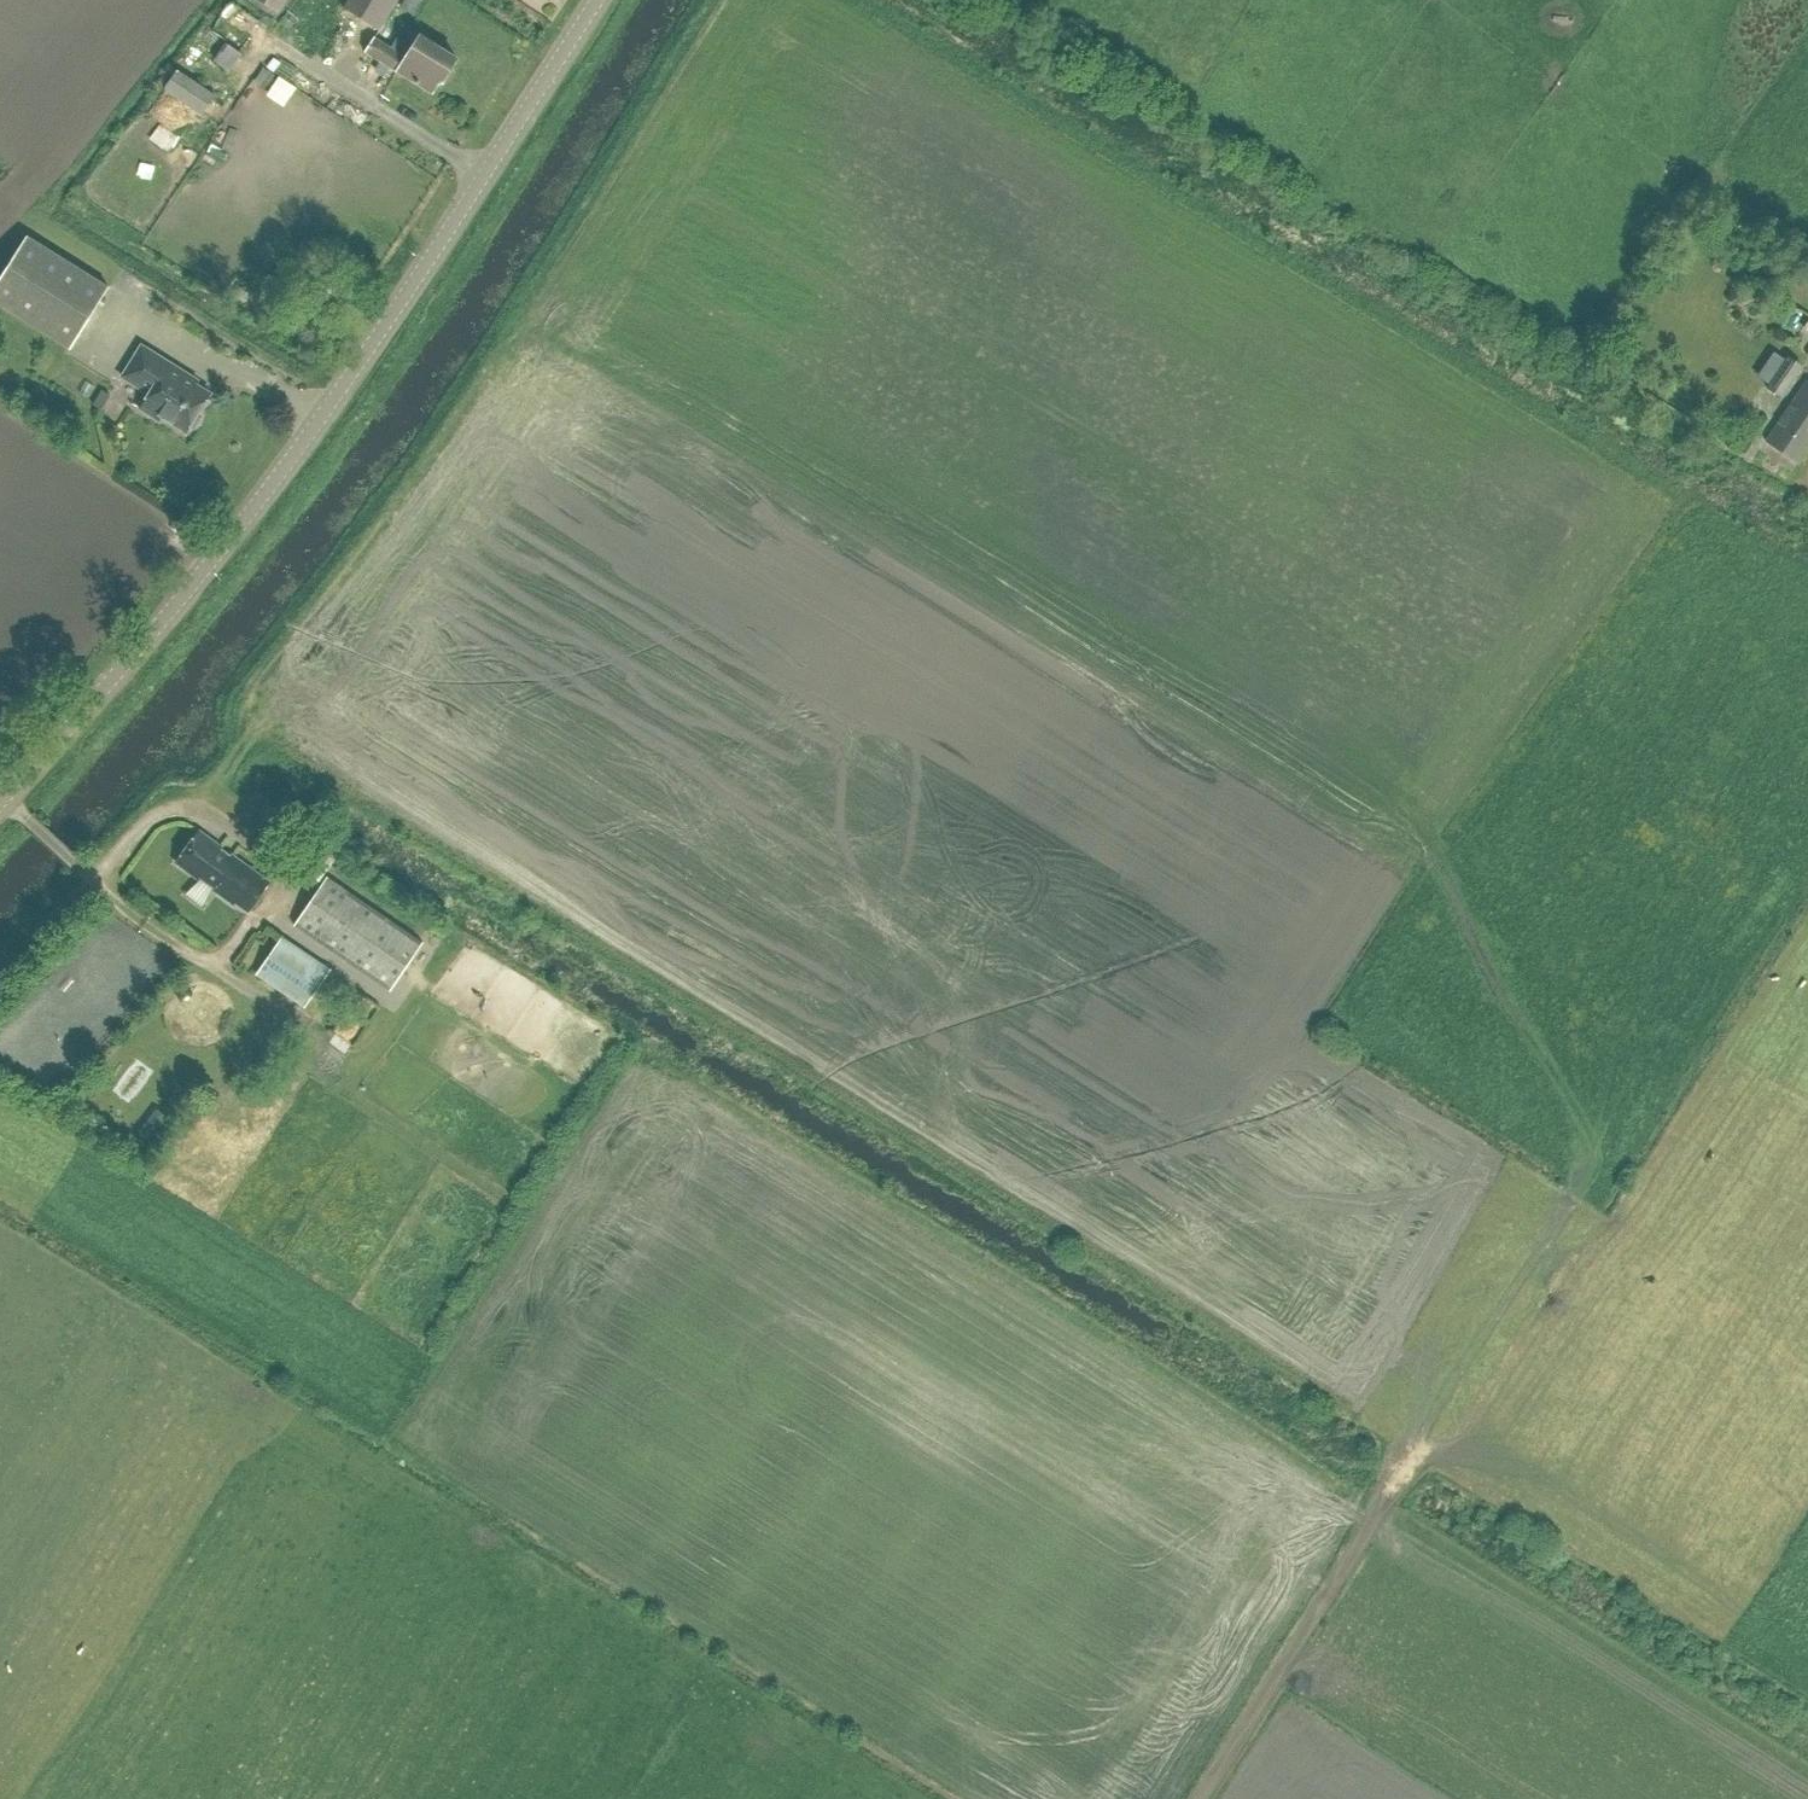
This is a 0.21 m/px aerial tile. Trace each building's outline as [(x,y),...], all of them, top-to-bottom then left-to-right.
[(277,11),(285,0),(261,0),(277,11)] [(379,29),(397,0),(348,0),(343,7),(379,29)] [(457,58),(421,36),(414,47),(407,58),(391,48),(376,39),(368,53),(432,93),(440,79),(443,81),(457,58)] [(398,36),(391,48),(407,58),(414,47),(398,36)] [(227,43),(215,58),(228,68),(240,52),(227,43)] [(203,115),(216,95),(179,69),(165,89),(203,115)] [(110,287),(27,235),(0,278),(0,306),(70,350),(110,287)] [(201,418),(199,413),(211,394),(196,385),(198,381),(141,346),(122,377),(149,394),(140,409),(159,421),(161,417),(186,433),(190,427),(195,428),(201,418)] [(1781,397),(1802,366),(1789,358),(1768,388),(1781,397)] [(1807,446),(1807,383),(1806,382),(1766,442),(1797,463),(1807,446)] [(176,862),(183,867),(252,912),(272,881),(197,831),(176,862)] [(389,992),(421,944),(326,879),(293,927),(389,992)] [(305,1008),(331,970),(283,937),(257,975),(305,1008)] [(145,1122),(139,1130),(151,1138),(157,1130),(145,1122)]
